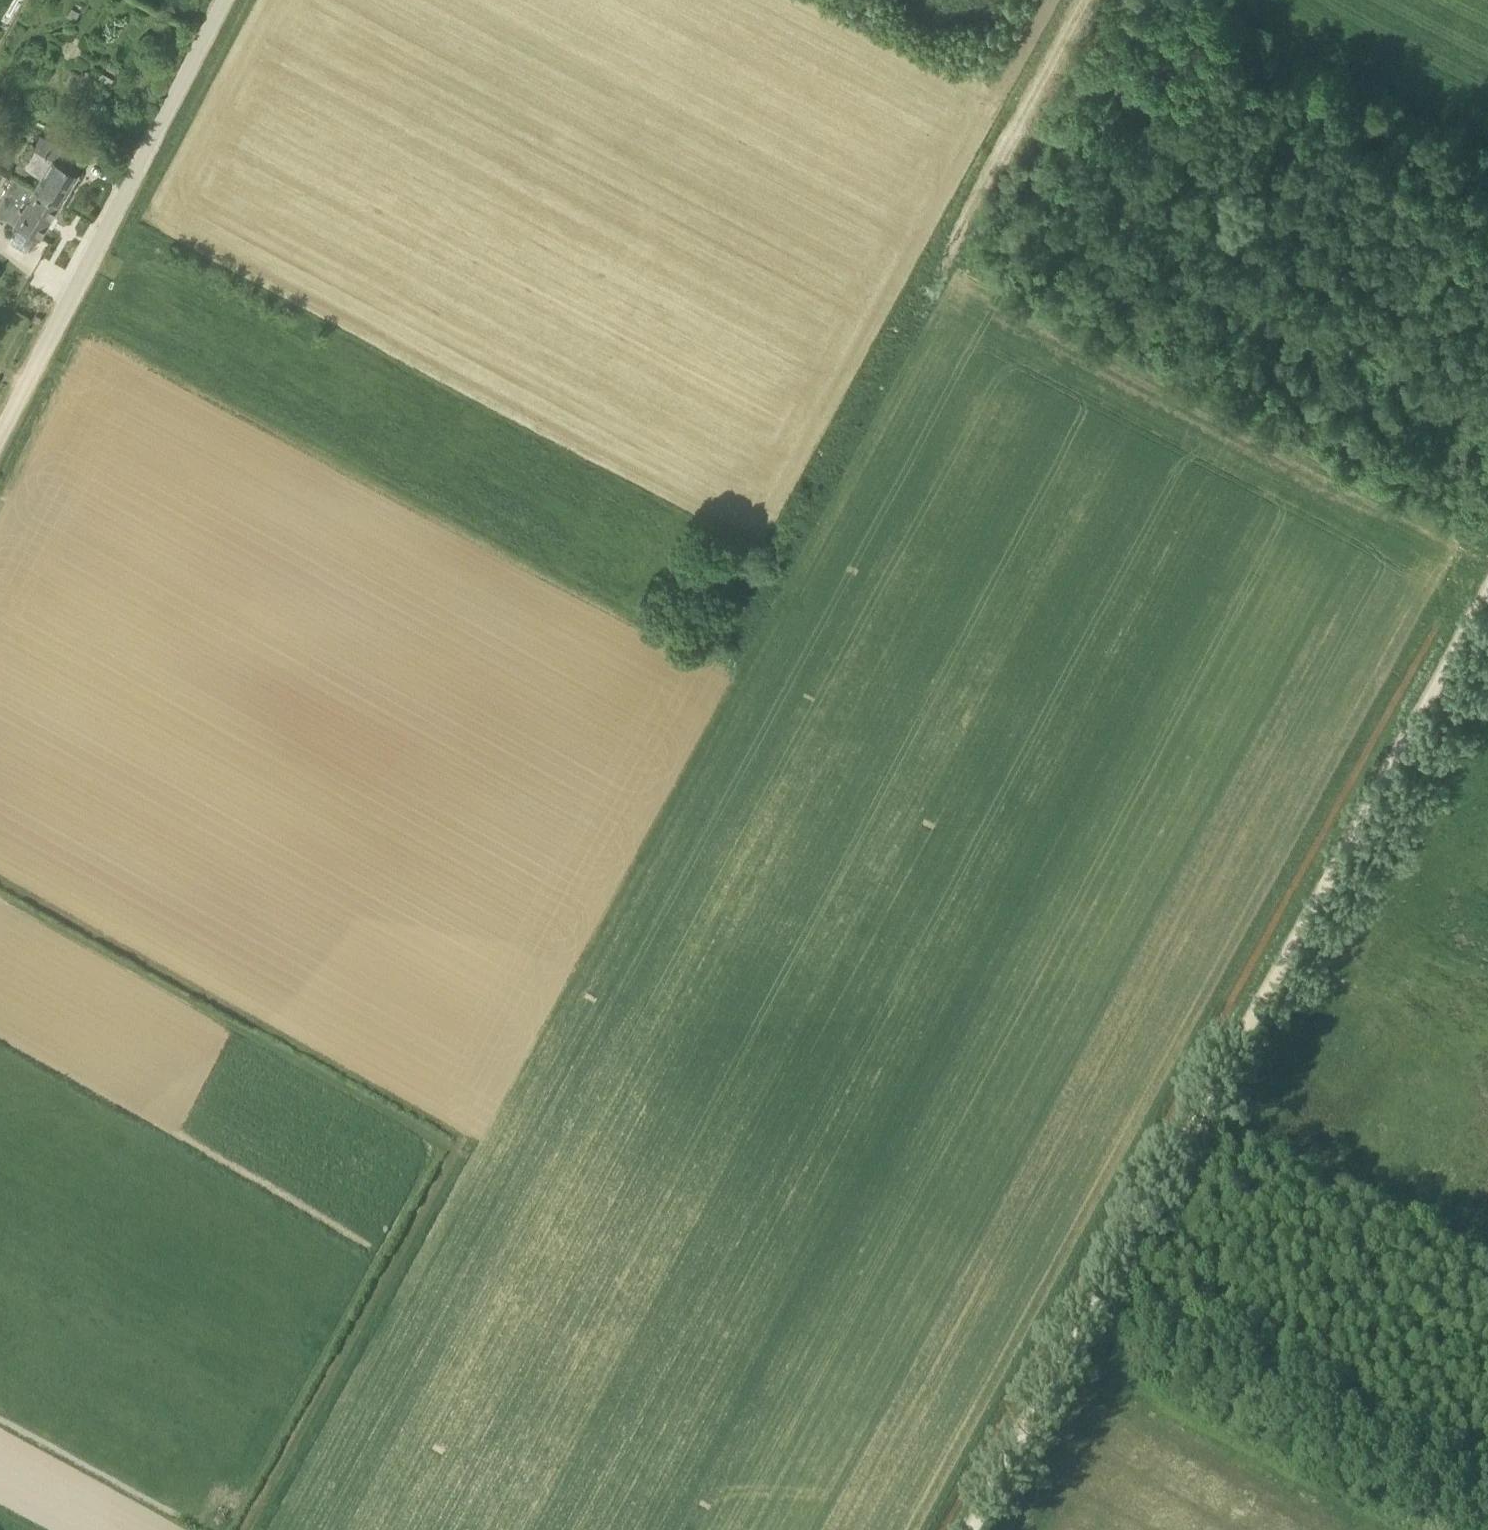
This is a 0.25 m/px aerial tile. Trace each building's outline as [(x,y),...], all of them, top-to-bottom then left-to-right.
[(35,174),(29,185),(27,187),(59,205),(78,172),(69,167),(74,156),(39,136),(22,167),(35,174)] [(29,185),(14,176),(0,198),(0,215),(18,226),(9,240),(28,251),(36,236),(40,238),(59,205),(27,187),(29,185)]
